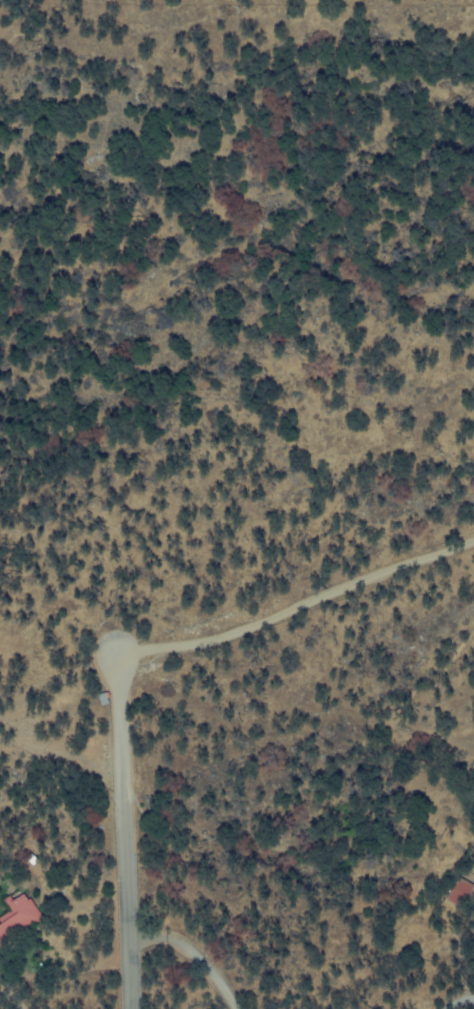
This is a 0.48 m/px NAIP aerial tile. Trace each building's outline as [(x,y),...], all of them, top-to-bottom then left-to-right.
[(473,887),(457,880),(447,904),(463,911),(473,887)] [(25,893),(4,905),(12,918),(0,925),(0,948),(43,922),(25,893)]
